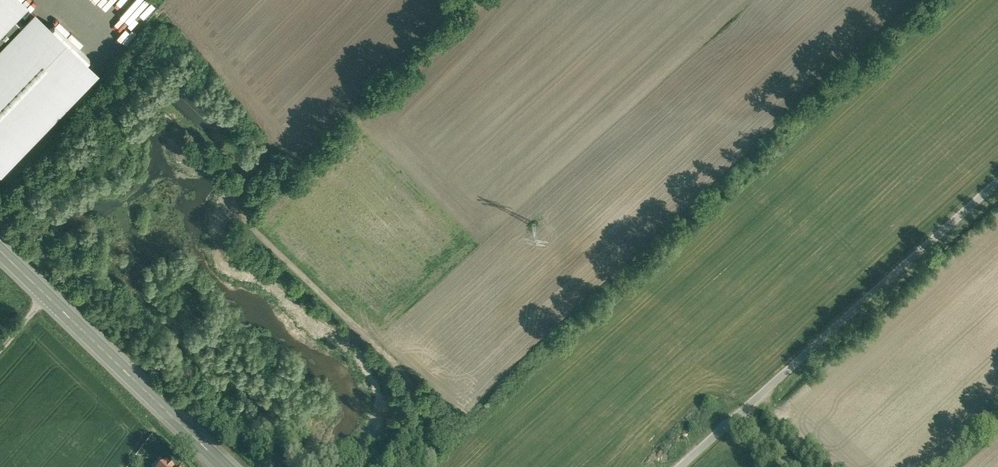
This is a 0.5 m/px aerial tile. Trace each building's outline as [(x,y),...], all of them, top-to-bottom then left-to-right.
[(83,82),(84,82),(84,81),(26,24),(25,25),(13,14),(14,13),(0,0),(0,168),(83,82)] [(110,10),(118,0),(98,0),(110,10)] [(123,20),(141,0),(126,0),(114,13),(123,20)]
